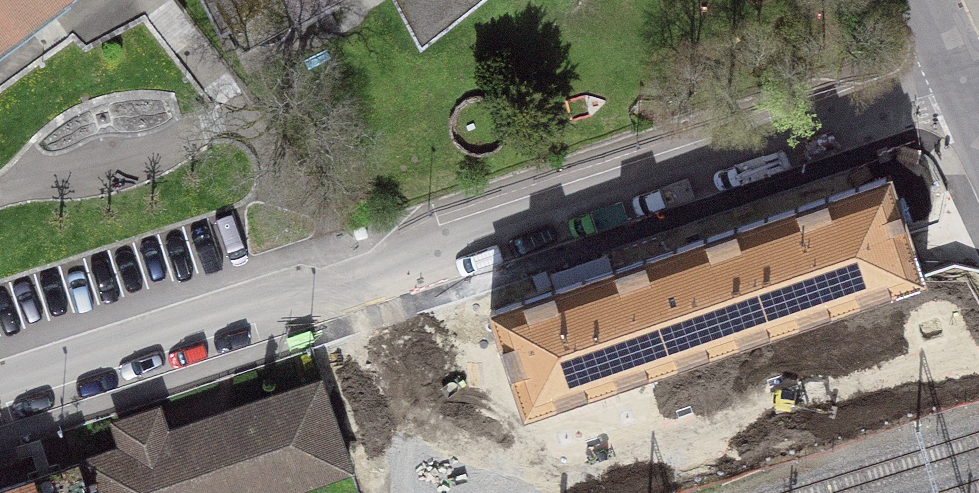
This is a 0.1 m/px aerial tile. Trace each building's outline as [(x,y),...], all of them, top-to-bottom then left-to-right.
[(68,0),(0,0),(0,48),(68,0)] [(222,30),(236,23),(246,41),(258,35),(260,39),(290,22),(288,19),(323,0),(206,0),(222,30)] [(426,25),(458,0),(412,0),(426,25)] [(889,177),(492,310),(526,410),(923,277),(889,177)] [(75,465),(84,492),(270,492),(347,466),(319,383),(154,439),(146,415),(118,424),(128,448),(75,465)] [(75,465),(0,490),(0,492),(84,492),(75,465)]
